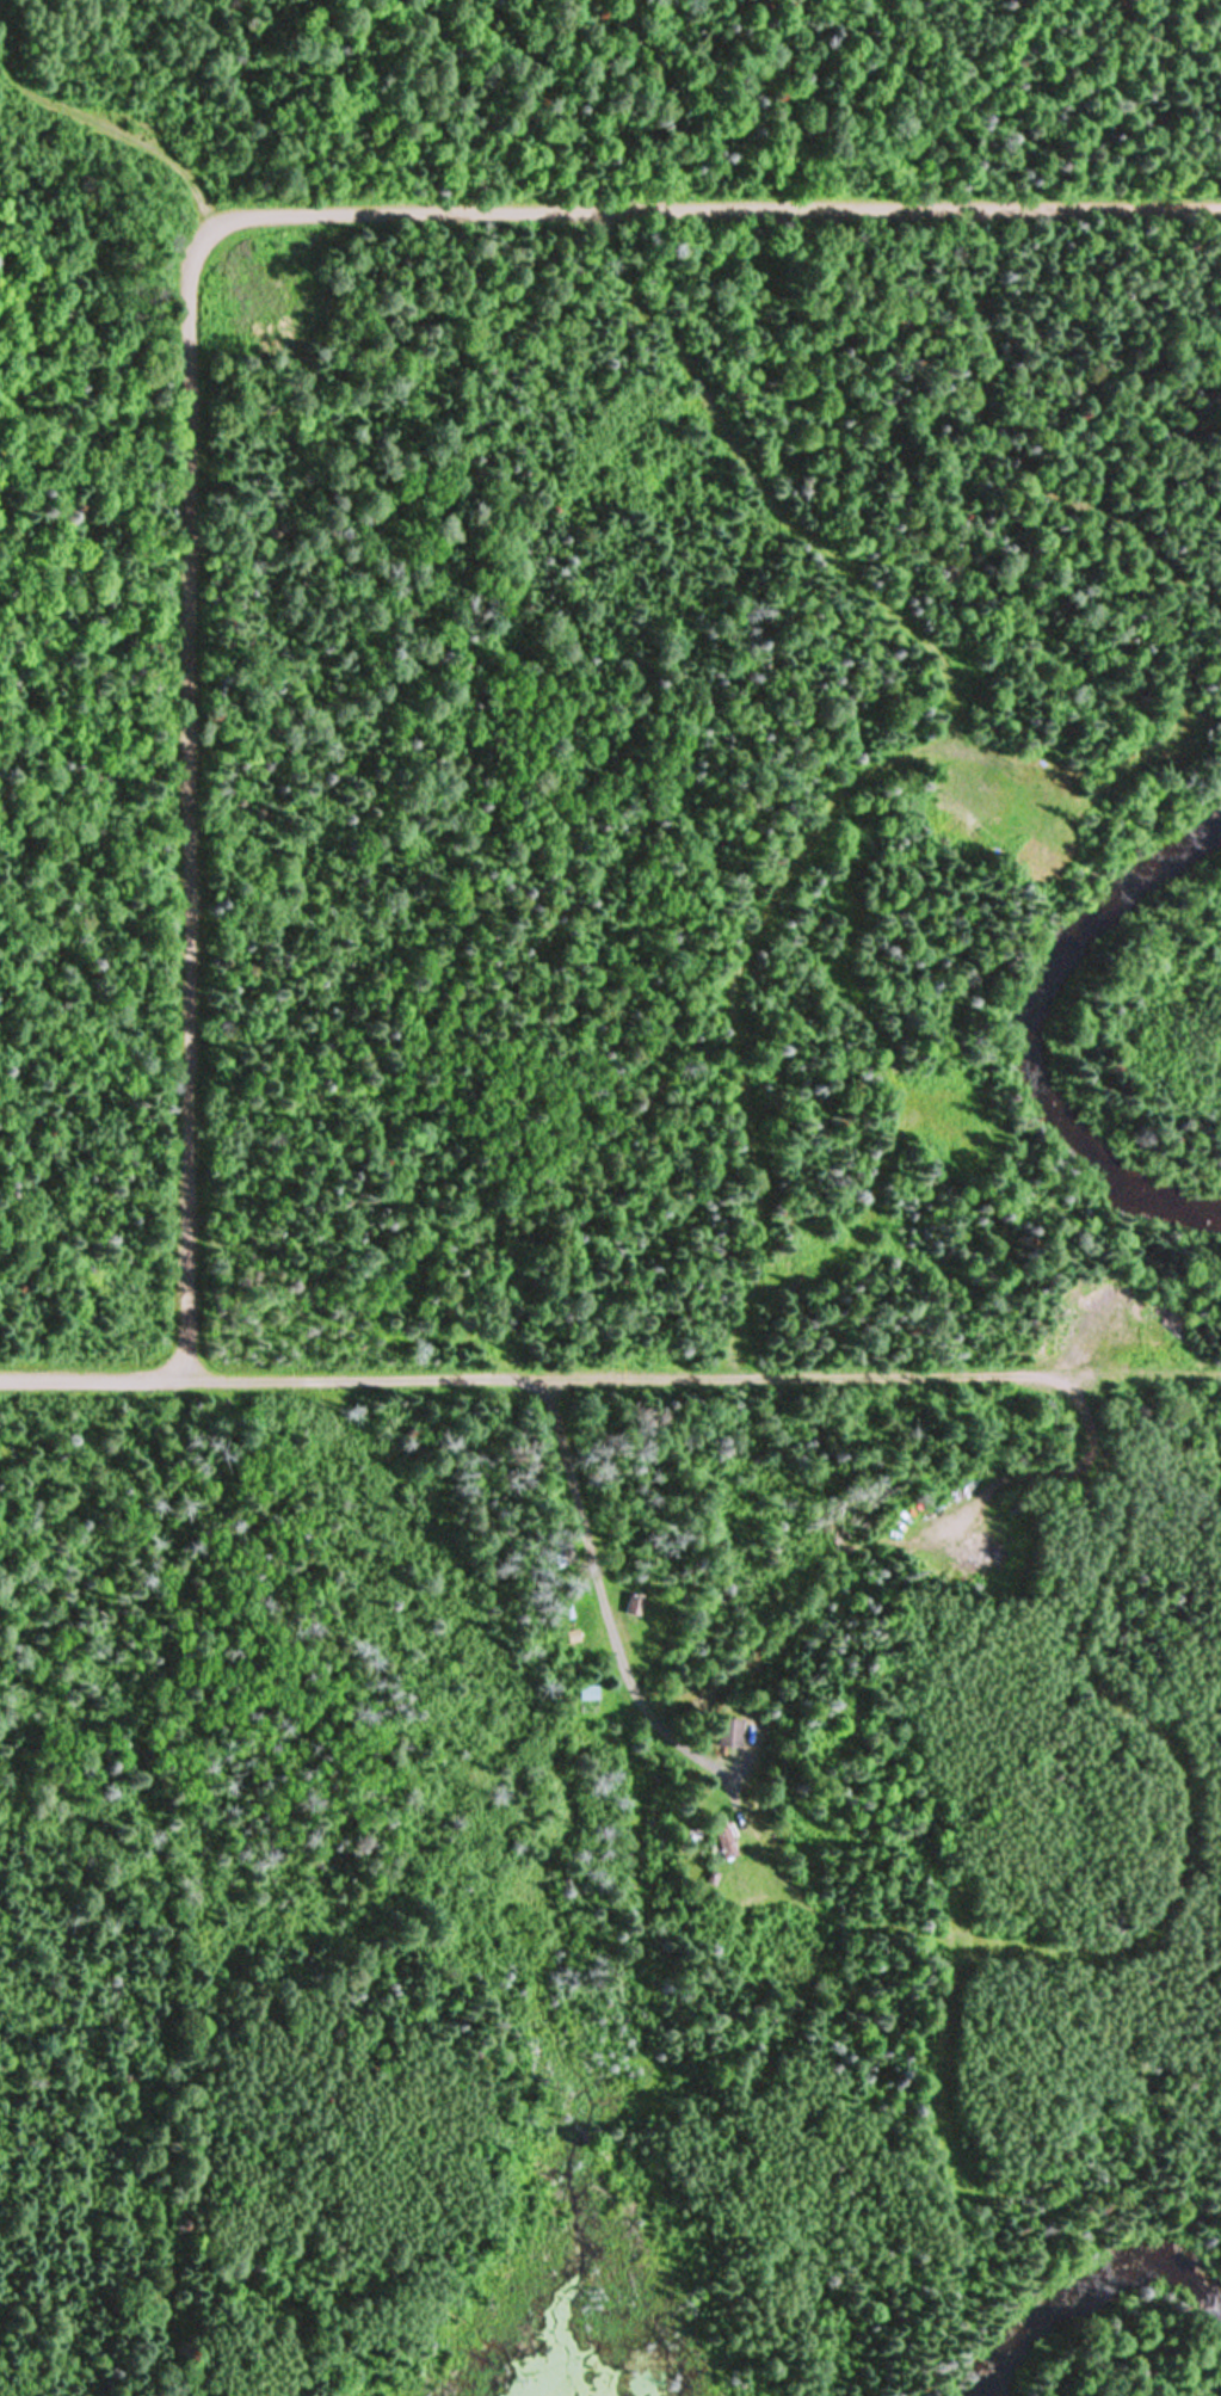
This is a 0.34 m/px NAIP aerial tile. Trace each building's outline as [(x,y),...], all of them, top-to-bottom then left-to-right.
[(636,1616),(638,1595),(623,1593),(621,1614),(636,1616)] [(738,1719),(711,1719),(711,1747),(738,1747),(738,1719)] [(729,1854),(720,1827),(707,1831),(716,1858),(729,1854)]
